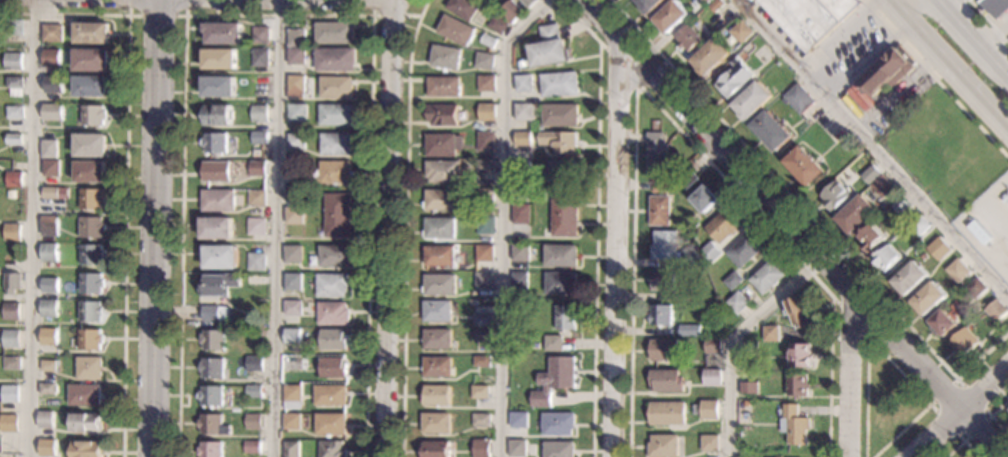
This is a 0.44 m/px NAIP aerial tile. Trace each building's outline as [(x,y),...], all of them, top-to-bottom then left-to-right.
[(445,8),(450,0),(475,0),(481,4),(469,23),(445,8)] [(522,13),(510,25),(498,11),(510,0),(522,13)] [(527,9),(519,0),(537,0),(527,9)] [(641,7),(635,0),(664,0),(646,17),(639,9),(641,7)] [(650,21),(673,0),(675,0),(688,14),(665,37),(650,21)] [(708,8),(717,0),(721,0),(724,4),(713,14),(708,8)] [(808,54),(759,0),(858,0),(862,4),(808,54)] [(984,3),(987,0),(1007,0),(1007,13),(1000,20),(984,3)] [(475,31),(466,49),(435,32),(444,15),(475,31)] [(507,25),(500,37),(486,27),(493,16),(507,25)] [(23,20),(23,35),(5,35),(5,20),(23,20)] [(753,33),(740,45),(729,33),(742,21),(753,33)] [(107,44),(74,43),(74,23),(108,23),(107,44)] [(352,45),(315,44),(316,23),(353,24),(352,45)] [(62,24),(62,42),(41,41),(42,24),(62,24)] [(240,45),(206,44),(206,33),(203,33),(204,24),(241,25),(240,45)] [(560,40),(563,39),(566,51),(568,50),(570,61),(531,68),(527,47),(542,44),(538,27),(557,24),(560,40)] [(702,40),(687,53),(683,48),(680,50),(676,45),(678,43),(674,39),(689,25),(702,40)] [(269,44),(252,44),(252,28),(269,28),(269,44)] [(304,31),(303,48),(288,47),(289,30),(304,31)] [(497,41),(492,49),(479,43),(483,34),(497,41)] [(730,54),(703,79),(696,71),(697,70),(690,61),(715,38),(730,54)] [(461,51),(457,72),(428,67),(432,45),(461,51)] [(915,63),(913,66),(915,69),(906,77),(902,73),(873,99),(859,83),(888,56),(887,54),(895,47),(896,48),(899,46),(915,63)] [(353,73),(315,72),(315,48),(354,49),(353,73)] [(108,71),(74,71),(74,49),(109,49),(108,71)] [(268,67),(251,66),(252,49),(268,49),(268,67)] [(304,65),(288,64),(289,49),(305,49),(304,65)] [(59,67),(43,66),(43,50),(59,50),(59,67)] [(235,70),(203,69),(204,50),(236,50),(235,70)] [(493,55),(490,70),(473,67),(475,52),(493,55)] [(22,54),(21,70),(4,69),(5,53),(22,54)] [(754,76),(727,102),(713,86),(733,67),(730,63),(736,57),(754,76)] [(783,66),(778,70),(775,66),(780,62),(783,66)] [(577,95),(539,97),(538,75),(576,73),(577,95)] [(107,96),(75,95),(76,76),(108,76),(107,96)] [(302,77),(301,100),(286,99),(287,76),(302,77)] [(530,92),(515,93),(514,77),(529,76),(530,92)] [(24,77),(23,97),(9,96),(9,89),(5,88),(6,77),(24,77)] [(63,93),(43,93),(43,77),(57,77),(63,77),(63,93)] [(351,98),(320,97),(320,77),(352,78),(351,98)] [(494,93),(477,93),(477,77),(495,78),(494,93)] [(236,98),(203,97),(204,78),(237,79),(236,98)] [(458,98),(427,98),(427,78),(459,79),(458,98)] [(772,97),(744,123),(738,116),(739,115),(731,106),(758,82),(772,97)] [(814,104),(800,117),(783,97),(797,85),(814,104)] [(62,121),(43,120),(43,104),(63,104),(62,121)] [(307,123),(288,123),(288,104),(307,105),(307,123)] [(351,127),(319,127),(319,104),(352,105),(351,127)] [(494,121),(478,121),(479,104),(495,105),(494,121)] [(534,122),(513,121),(514,104),(534,105),(534,122)] [(104,109),(106,109),(106,119),(104,119),(104,125),(82,125),(82,106),(104,105),(104,109)] [(232,127),(203,126),(203,105),(232,106),(232,127)] [(576,128),(540,127),(540,105),(576,106),(576,128)] [(23,106),(23,118),(6,118),(6,106),(23,106)] [(457,126),(431,126),(431,122),(427,122),(427,106),(457,106),(457,126)] [(268,107),(267,122),(252,122),(252,107),(268,107)] [(792,138),(774,154),(750,127),(767,111),(792,138)] [(267,145),(252,145),(252,133),(268,133),(267,145)] [(350,144),(354,144),(354,151),(351,150),(351,156),(321,156),(321,133),(350,134),(350,144)] [(493,152),(476,151),(477,133),(485,133),(493,133),(493,152)] [(528,147),(513,146),(514,133),(524,133),(529,133),(528,147)] [(575,154),(553,154),(553,145),(538,145),(538,133),(575,133),(575,154)] [(22,145),(6,145),(5,134),(22,134),(22,145)] [(106,157),(75,156),(75,134),(106,134),(106,157)] [(226,155),(206,154),(206,148),(203,148),(203,146),(201,146),(201,140),(202,140),(202,138),(206,138),(206,134),(227,134),(226,155)] [(304,150),(288,149),(288,134),(305,134),(304,150)] [(663,145),(667,145),(667,175),(645,175),(646,134),(664,134),(663,145)] [(454,137),(462,138),(462,150),(455,150),(455,157),(425,157),(425,135),(454,135),(454,137)] [(57,140),(56,159),(41,158),(42,139),(57,140)] [(825,172),(806,190),(782,163),(801,146),(825,172)] [(59,176),(42,176),(43,160),(59,160),(59,176)] [(105,182),(75,181),(76,161),(78,161),(105,161),(105,182)] [(495,161),(494,172),(476,172),(477,161),(495,161)] [(528,177),(511,176),(511,161),(529,161),(528,177)] [(575,183),(546,182),(547,161),(576,161),(575,183)] [(231,183),(203,182),(204,162),(225,162),(231,162),(231,183)] [(265,177),(250,176),(250,162),(261,162),(266,162),(265,177)] [(350,173),(355,173),(355,178),(351,178),(351,184),(337,184),(337,186),(333,186),(333,184),(320,184),(321,162),(351,162),(350,173)] [(460,183),(429,183),(429,179),(425,179),(425,162),(460,163),(460,183)] [(880,173),(868,185),(860,177),(873,165),(880,173)] [(698,179),(685,191),(673,178),(687,166),(698,179)] [(24,187),(7,187),(7,172),(24,172),(24,187)] [(870,184),(881,199),(894,189),(883,174),(870,184)] [(666,193),(651,193),(651,181),(667,182),(666,193)] [(844,189),(849,189),(853,194),(830,215),(820,204),(822,202),(819,197),(837,181),(844,189)] [(718,199),(702,214),(688,200),(705,185),(718,199)] [(59,188),(59,198),(43,198),(43,187),(59,188)] [(102,193),(105,193),(105,204),(101,204),(102,209),(79,209),(79,189),(102,188),(102,193)] [(234,212),(202,211),(203,190),(234,191),(234,212)] [(16,199),(8,199),(8,191),(16,191),(16,199)] [(266,207),(248,207),(249,191),(264,191),(267,191),(266,207)] [(456,211),(425,210),(426,191),(456,191),(456,211)] [(574,238),(550,237),(551,193),(576,194),(574,238)] [(350,203),(351,203),(351,209),(350,209),(350,223),(351,223),(351,228),(350,228),(350,238),(324,238),(325,194),(350,194),(350,203)] [(877,211),(849,236),(834,220),(862,195),(877,211)] [(911,206),(900,216),(891,206),(901,196),(911,206)] [(668,226),(649,226),(649,216),(647,216),(647,208),(648,208),(648,197),(669,197),(668,226)] [(527,226),(511,226),(512,204),(528,205),(527,226)] [(303,225),(285,225),(285,208),(295,208),(304,208),(303,225)] [(727,216),(729,214),(740,227),(719,246),(703,228),(721,210),(727,216)] [(58,216),(57,236),(40,235),(41,216),(58,216)] [(921,216),(930,226),(919,237),(909,226),(921,216)] [(102,222),(105,222),(104,232),(102,231),(102,238),(79,237),(80,217),(102,218),(102,222)] [(493,217),(493,235),(475,235),(476,217),(493,217)] [(234,240),(202,239),(202,218),(234,219),(234,240)] [(267,236),(248,235),(248,219),(267,220),(267,236)] [(454,240),(425,239),(425,219),(454,220),(454,240)] [(19,239),(6,238),(7,231),(4,231),(4,221),(19,221),(19,239)] [(885,238),(866,255),(860,248),(864,244),(858,237),(872,224),(885,238)] [(675,261),(650,261),(650,247),(652,247),(652,232),(675,232),(675,261)] [(761,250),(740,270),(725,255),(747,235),(761,250)] [(952,250),(940,236),(927,247),(940,262),(952,250)] [(58,261),(42,261),(42,244),(58,244),(58,261)] [(902,258),(885,274),(872,260),(889,244),(902,258)] [(101,249),(103,249),(103,259),(101,259),(101,265),(80,265),(80,245),(101,245),(101,249)] [(302,264),(285,263),(285,245),(303,246),(302,264)] [(528,264),(511,263),(511,245),(528,245),(528,264)] [(721,255),(709,266),(701,256),(712,245),(721,255)] [(238,269),(204,268),(205,246),(239,247),(238,269)] [(476,246),(493,247),(492,262),(475,261),(476,246)] [(575,268),(543,268),(544,246),(576,247),(575,268)] [(349,256),(352,256),(351,262),(349,262),(349,267),(335,267),(335,270),(330,269),(330,268),(309,267),(309,255),(318,256),(319,247),(349,247),(349,256)] [(454,268),(424,267),(425,247),(454,247),(454,268)] [(703,265),(694,269),(692,266),(687,268),(681,253),(695,247),(703,265)] [(265,271),(247,271),(247,253),(265,254),(265,271)] [(970,272),(957,284),(945,270),(958,258),(970,272)] [(786,275),(762,297),(747,281),(771,259),(786,275)] [(929,276),(906,298),(892,283),(915,261),(929,276)] [(685,279),(681,279),(681,284),(675,284),(675,292),(650,292),(652,270),(686,271),(685,279)] [(742,280),(730,292),(721,283),(733,271),(742,280)] [(526,290),(510,290),(510,272),(526,273),(526,290)] [(21,289),(16,289),(16,295),(5,295),(5,273),(22,274),(21,289)] [(102,279),(105,279),(105,288),(101,288),(101,293),(80,293),(80,273),(102,273),(102,279)] [(491,289),(474,289),(474,273),(492,273),(491,289)] [(575,295),(544,294),(545,273),(575,274),(575,295)] [(241,288),(228,288),(228,297),(202,296),(202,276),(225,276),(225,274),(241,274),(241,288)] [(300,292),(283,292),(283,274),(300,274),(300,292)] [(348,287),(347,287),(346,298),(317,297),(317,274),(348,275),(348,287)] [(455,296),(422,295),(422,288),(424,288),(424,275),(456,276),(455,296)] [(57,293),(41,292),(41,278),(57,278),(57,293)] [(977,279),(988,290),(976,301),(965,289),(977,279)] [(948,297),(925,317),(911,302),(934,281),(948,297)] [(738,292),(749,304),(736,316),(725,304),(738,292)] [(808,305),(806,306),(813,324),(796,331),(790,316),(785,317),(783,311),(787,309),(785,303),(804,295),(808,305)] [(997,299),(1007,311),(1007,313),(997,324),(985,311),(997,299)] [(57,300),(56,317),(41,317),(41,300),(57,300)] [(101,306),(103,306),(103,316),(101,316),(101,321),(80,321),(80,301),(101,301),(101,306)] [(302,316),(284,316),(285,301),(302,301),(302,316)] [(450,323),(423,322),(424,301),(451,302),(450,323)] [(21,303),(20,320),(3,319),(4,302),(21,303)] [(346,303),(346,308),(350,308),(350,325),(317,324),(318,302),(346,303)] [(671,327),(649,326),(650,305),(671,306),(671,327)] [(220,321),(203,321),(203,306),(220,307),(220,321)] [(575,316),(577,316),(577,321),(575,321),(575,331),(555,331),(555,307),(575,308),(575,316)] [(958,326),(945,338),(940,333),(937,336),(931,329),(934,326),(930,321),(943,309),(958,326)] [(490,327),(472,327),(473,315),(490,315),(490,327)] [(775,326),(778,326),(778,342),(763,341),(763,326),(765,326),(765,323),(776,323),(775,326)] [(700,337),(678,337),(679,326),(700,327),(700,337)] [(299,329),(299,345),(283,345),(283,328),(299,329)] [(980,343),(962,360),(948,344),(966,328),(980,343)] [(56,345),(40,345),(40,329),(57,329),(56,345)] [(19,330),(19,347),(3,347),(3,330),(19,330)] [(101,334),(103,334),(103,344),(100,344),(100,349),(79,349),(80,330),(101,330),(101,334)] [(344,334),(347,334),(347,336),(350,336),(350,341),(348,341),(348,350),(320,349),(320,330),(344,330),(344,334)] [(451,351),(423,350),(423,330),(451,331),(451,351)] [(225,352),(203,351),(203,345),(201,345),(202,335),(203,335),(203,331),(225,331),(225,352)] [(489,331),(489,343),(472,343),(472,331),(489,331)] [(561,353),(544,353),(544,336),(562,337),(561,353)] [(675,361),(649,361),(649,339),(676,340),(675,361)] [(721,340),(721,354),(706,354),(706,339),(721,340)] [(811,355),(813,355),(813,361),(811,361),(811,369),(791,368),(791,345),(812,345),(811,355)] [(20,370),(3,370),(4,357),(20,357),(21,357),(20,370)] [(102,379),(76,379),(76,357),(102,357),(102,379)] [(263,372),(248,371),(248,357),(263,357),(263,372)] [(300,371),(284,371),(284,357),(301,357),(300,371)] [(489,367),(472,367),(473,357),(489,357),(489,367)] [(344,362),(346,362),(346,364),(349,364),(349,368),(347,367),(347,370),(348,370),(348,375),(347,375),(346,378),(319,377),(320,358),(344,359),(344,362)] [(451,379),(423,378),(424,358),(448,359),(451,359),(451,379)] [(573,389),(551,389),(550,409),(530,409),(530,393),(541,393),(541,387),(536,387),(536,374),(546,374),(547,358),(574,358),(573,389)] [(224,378),(203,378),(203,373),(200,373),(201,362),(203,362),(203,359),(224,360),(224,378)] [(56,361),(55,371),(41,370),(41,361),(56,361)] [(757,362),(756,374),(739,374),(739,362),(757,362)] [(678,378),(682,378),(682,393),(650,393),(650,371),(678,371),(678,378)] [(720,387),(704,386),(704,371),(720,371),(720,387)] [(808,385),(810,385),(810,391),(808,390),(808,398),(787,397),(788,376),(808,376),(808,385)] [(55,384),(54,394),(40,394),(40,384),(55,384)] [(99,405),(68,405),(68,384),(76,384),(99,385),(99,405)] [(758,396),(740,396),(740,384),(758,384),(758,396)] [(18,385),(18,401),(2,400),(2,385),(18,385)] [(261,398),(247,398),(247,386),(262,386),(261,398)] [(301,409),(284,409),(285,386),(302,387),(301,409)] [(346,406),(314,405),(315,386),(347,387),(346,406)] [(488,387),(488,399),(470,398),(470,386),(488,387)] [(223,407),(202,407),(202,401),(199,401),(199,398),(197,398),(197,393),(200,394),(200,391),(202,391),(202,387),(223,387),(223,407)] [(449,406),(421,406),(422,395),(423,395),(423,387),(450,387),(449,406)] [(719,420),(701,420),(702,402),(719,402),(719,420)] [(684,427),(650,426),(651,403),(682,403),(684,403),(684,427)] [(799,418),(810,418),(810,432),(807,432),(807,446),(788,446),(788,433),(780,433),(781,421),(783,421),(784,405),(799,406),(799,418)] [(52,428),(37,427),(37,412),(52,412),(52,428)] [(526,429),(508,428),(508,413),(526,413),(526,429)] [(101,431),(71,431),(71,414),(101,414),(101,431)] [(345,436),(316,435),(316,414),(346,414),(345,436)] [(450,434),(423,433),(423,414),(450,415),(450,434)] [(17,432),(0,432),(1,415),(9,415),(18,415),(17,432)] [(223,425),(232,426),(231,435),(202,434),(202,429),(199,429),(199,420),(202,420),(202,415),(223,415),(223,425)] [(301,430),(284,430),(285,415),(301,415),(301,430)] [(489,416),(489,428),(472,427),(472,415),(489,416)] [(573,430),(571,430),(571,437),(542,436),(542,431),(540,431),(540,415),(574,415),(573,430)] [(261,430),(247,430),(247,416),(260,416),(262,416),(261,430)] [(678,436),(678,456),(648,456),(648,445),(650,445),(650,436),(678,436)] [(718,453),(701,453),(701,437),(719,437),(718,453)] [(55,456),(38,456),(39,439),(55,440),(55,456)] [(488,440),(487,456),(473,456),(474,440),(488,440)] [(524,441),(524,456),(508,456),(508,440),(524,441)] [(346,455),(346,456),(320,456),(320,441),(343,442),(343,448),(347,448),(347,451),(350,451),(350,455),(346,455)] [(102,442),(102,456),(71,456),(71,442),(102,442)] [(260,455),(246,455),(246,442),(260,442),(260,455)] [(299,443),(298,456),(285,456),(285,442),(299,443)] [(450,443),(449,456),(422,456),(423,442),(445,443),(450,443)] [(202,456),(198,456),(198,448),(201,448),(201,443),(223,444),(222,456),(202,456)] [(573,444),(572,456),(542,456),(543,443),(573,444)]
